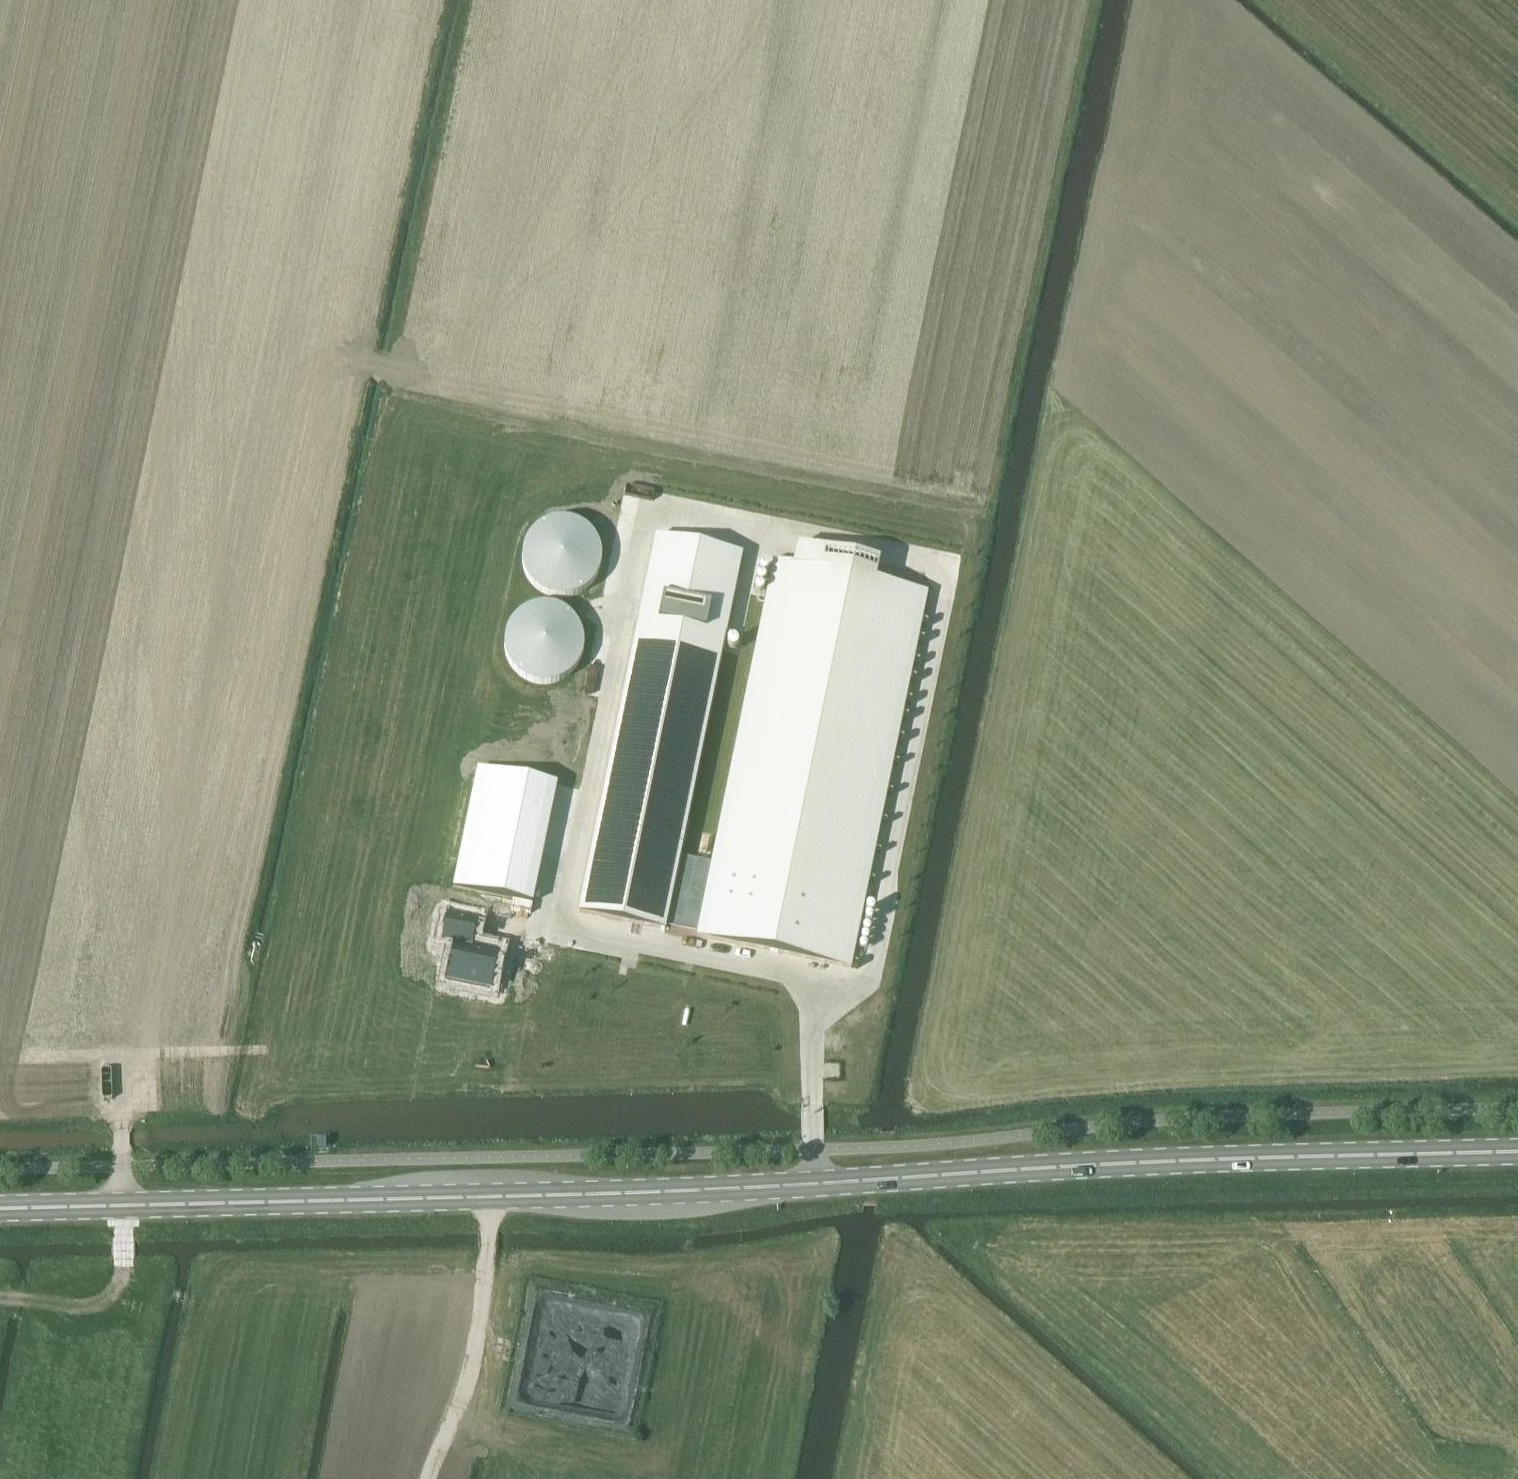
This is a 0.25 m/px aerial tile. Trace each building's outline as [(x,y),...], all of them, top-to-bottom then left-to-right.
[(655,537),(579,912),(666,930),(667,927),(698,933),(697,938),(852,970),(928,593),(877,582),(881,563),(798,546),(794,565),(774,561),(712,863),(681,856),(743,555),(655,537)] [(466,827),(454,886),(533,902),(545,843),(466,827)] [(447,914),(442,943),(454,945),(447,980),(490,988),(497,952),(470,947),(476,919),(447,914)]
